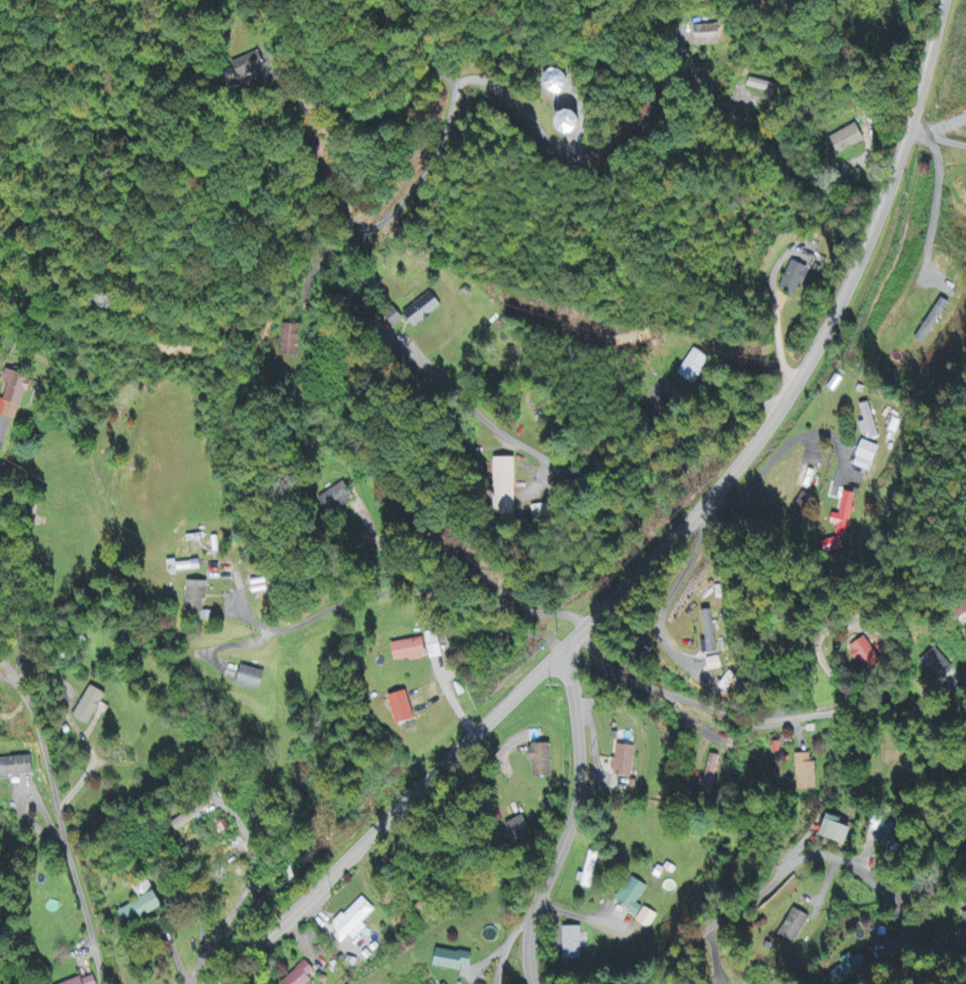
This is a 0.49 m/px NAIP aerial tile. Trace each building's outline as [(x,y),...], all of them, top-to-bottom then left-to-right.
[(684,22),(685,48),(721,47),(720,26),(695,27),(695,21),(684,22)] [(231,64),(238,82),(268,70),(261,52),(231,64)] [(566,73),(548,72),(547,93),(565,94),(566,73)] [(767,93),(765,100),(774,102),(778,86),(746,79),(744,88),(767,93)] [(579,134),(578,114),(559,115),(561,136),(579,134)] [(828,139),(836,157),(866,142),(857,125),(828,139)] [(794,297),(806,270),(789,263),(777,290),(794,297)] [(400,317),(413,330),(438,306),(425,293),(400,317)] [(923,346),(943,303),(934,299),(913,342),(923,346)] [(402,322),(393,309),(383,316),(392,329),(402,322)] [(298,327),(281,326),(279,357),(296,358),(298,327)] [(674,377),(690,386),(705,359),(690,350),(674,377)] [(22,392),(32,395),(36,381),(3,372),(0,383),(0,384),(5,386),(1,402),(0,402),(0,418),(14,422),(22,392)] [(880,438),(872,403),(856,407),(860,423),(857,424),(861,442),(880,438)] [(875,448),(858,442),(849,467),(865,473),(875,448)] [(509,518),(511,460),(489,460),(488,517),(509,518)] [(327,515),(352,503),(344,485),(318,496),(327,515)] [(853,496),(841,494),(836,517),(829,515),(827,526),(838,528),(835,542),(821,540),(819,551),(841,555),(853,496)] [(173,573),(197,571),(197,561),(165,564),(166,568),(173,568),(173,573)] [(208,612),(203,612),(204,583),(184,582),(183,621),(208,621),(208,612)] [(702,642),(704,656),(719,654),(713,612),(702,613),(706,642),(702,642)] [(441,659),(438,633),(426,634),(429,660),(441,659)] [(849,648),(863,674),(880,664),(866,639),(849,648)] [(390,663),(425,659),(423,640),(388,643),(390,663)] [(950,671),(935,649),(918,660),(934,683),(950,671)] [(234,687),(258,691),(260,671),(237,668),(234,687)] [(104,695),(89,687),(71,719),(86,727),(104,695)] [(384,697),(392,724),(410,719),(402,691),(384,697)] [(530,778),(548,777),(547,745),(526,745),(526,762),(529,762),(530,778)] [(629,778),(634,748),(614,745),(609,775),(629,778)] [(813,790),(813,763),(807,763),(807,755),(794,755),(795,791),(813,790)] [(33,778),(31,756),(0,759),(0,781),(33,778)] [(718,757),(705,756),(704,795),(716,796),(718,757)] [(168,823),(173,831),(209,810),(204,802),(168,823)] [(853,829),(844,825),(846,820),(833,815),(824,837),(846,846),(853,829)] [(511,844),(529,836),(520,817),(502,825),(511,844)] [(876,837),(892,842),(897,826),(882,821),(876,837)] [(592,888),(597,856),(586,854),(582,875),(577,875),(575,885),(592,888)] [(644,887),(627,878),(612,907),(649,926),(655,916),(635,905),(644,887)] [(114,910),(121,925),(156,910),(150,895),(114,910)] [(326,931),(340,945),(347,937),(352,942),(365,929),(361,925),(374,911),(359,897),(326,931)] [(807,918),(791,909),(775,937),(791,946),(807,918)] [(579,928),(561,928),(560,962),(578,962),(579,928)] [(429,967),(456,972),(457,967),(466,968),(468,955),(432,949),(429,967)] [(836,983),(840,983),(871,970),(864,954),(854,959),(853,955),(840,961),(843,968),(831,973),(836,983)] [(315,975),(303,962),(280,983),(305,983),(315,975)]
